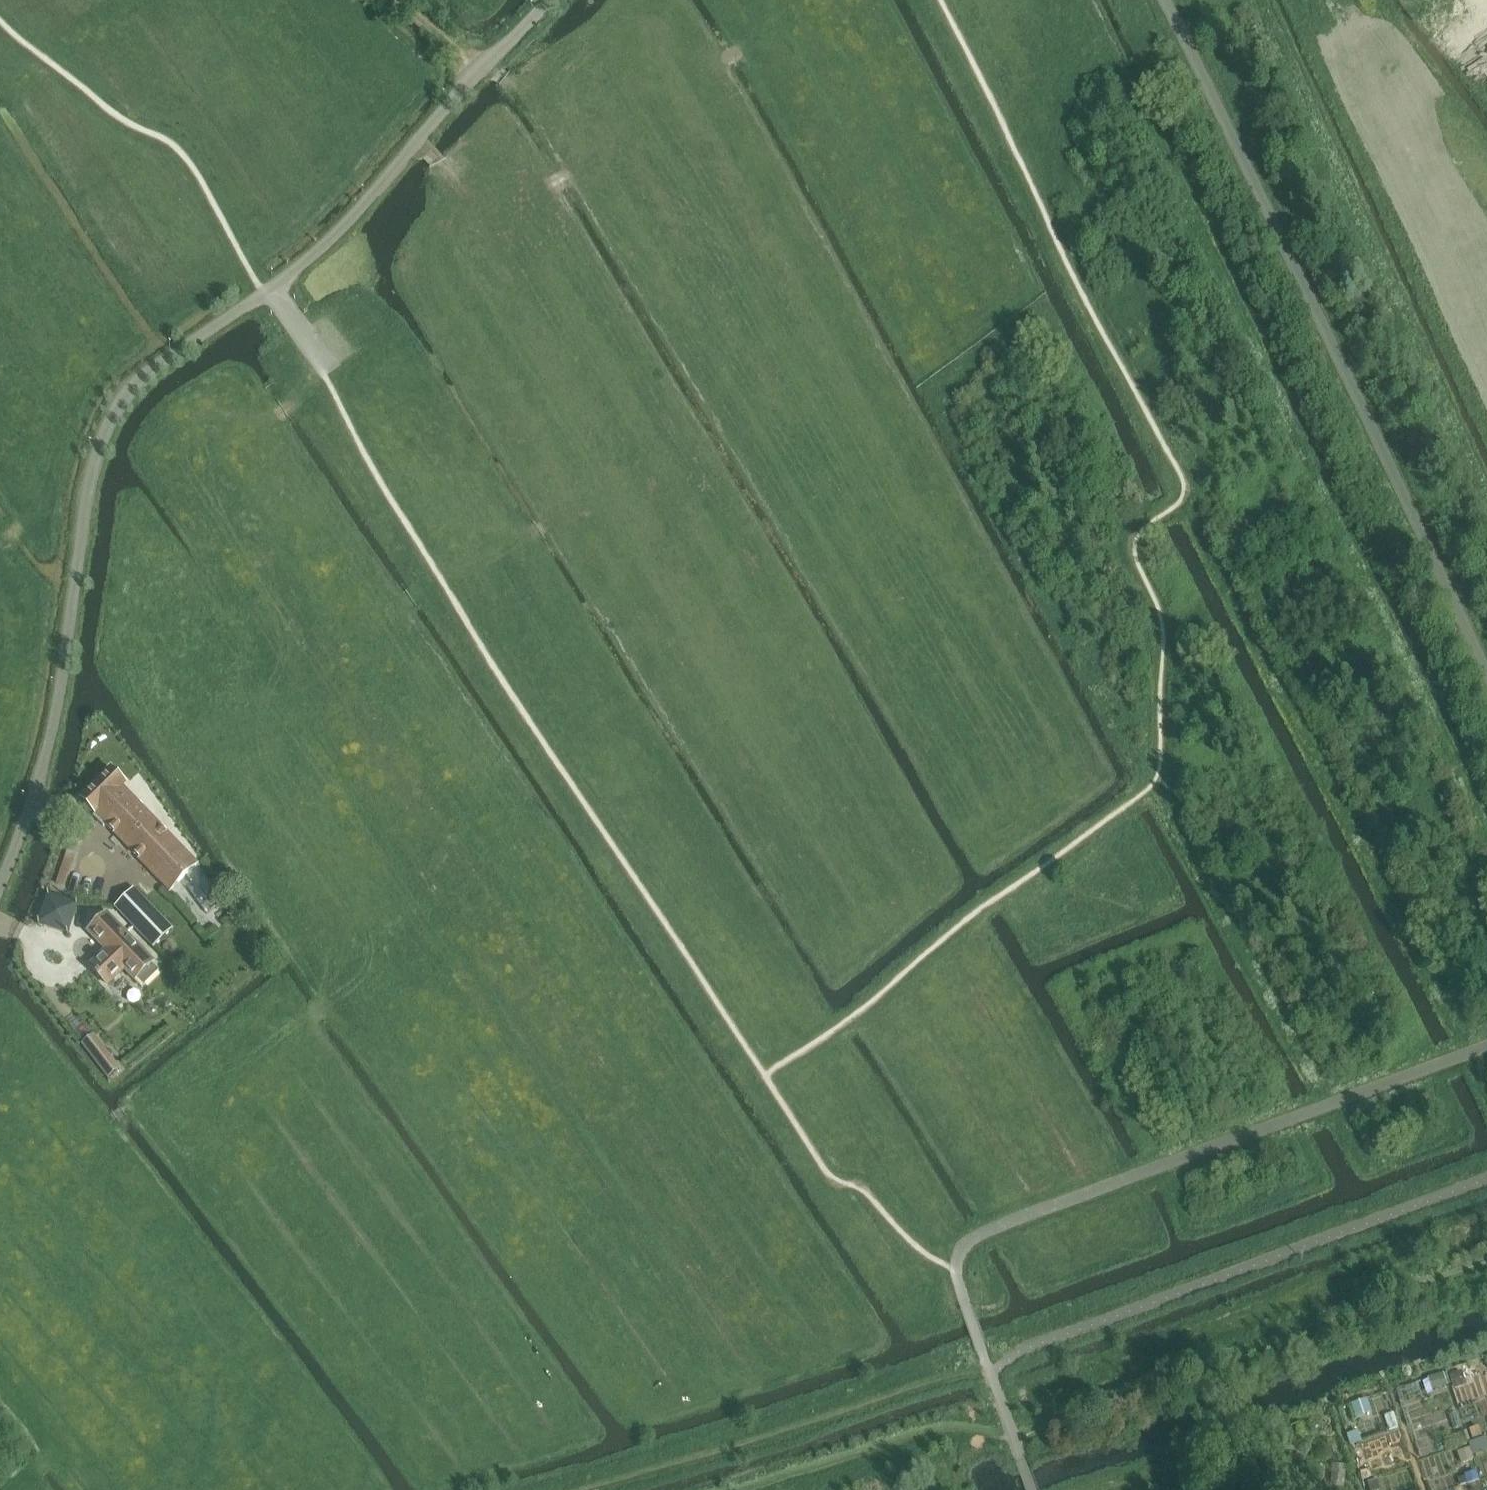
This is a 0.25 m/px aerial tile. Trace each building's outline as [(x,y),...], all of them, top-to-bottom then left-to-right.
[(126,786),(111,770),(81,799),(96,816),(94,818),(104,828),(106,826),(170,892),(197,866),(145,812),(132,798),(123,789),(126,786)] [(154,948),(173,930),(134,890),(116,908),(154,948)] [(48,895),(38,926),(47,929),(70,937),(80,905),(58,898),(48,895)] [(107,915),(89,931),(90,932),(107,916),(107,915)] [(154,963),(107,916),(90,932),(108,951),(91,968),(98,976),(100,977),(108,985),(125,968),(136,980),(138,978),(145,985),(159,971),(152,964),(154,963)] [(99,978),(107,986),(108,985),(100,977),(98,976),(91,968),(90,969),(97,977),(99,978)] [(119,1070),(94,1037),(82,1047),(107,1079),(119,1070)]
